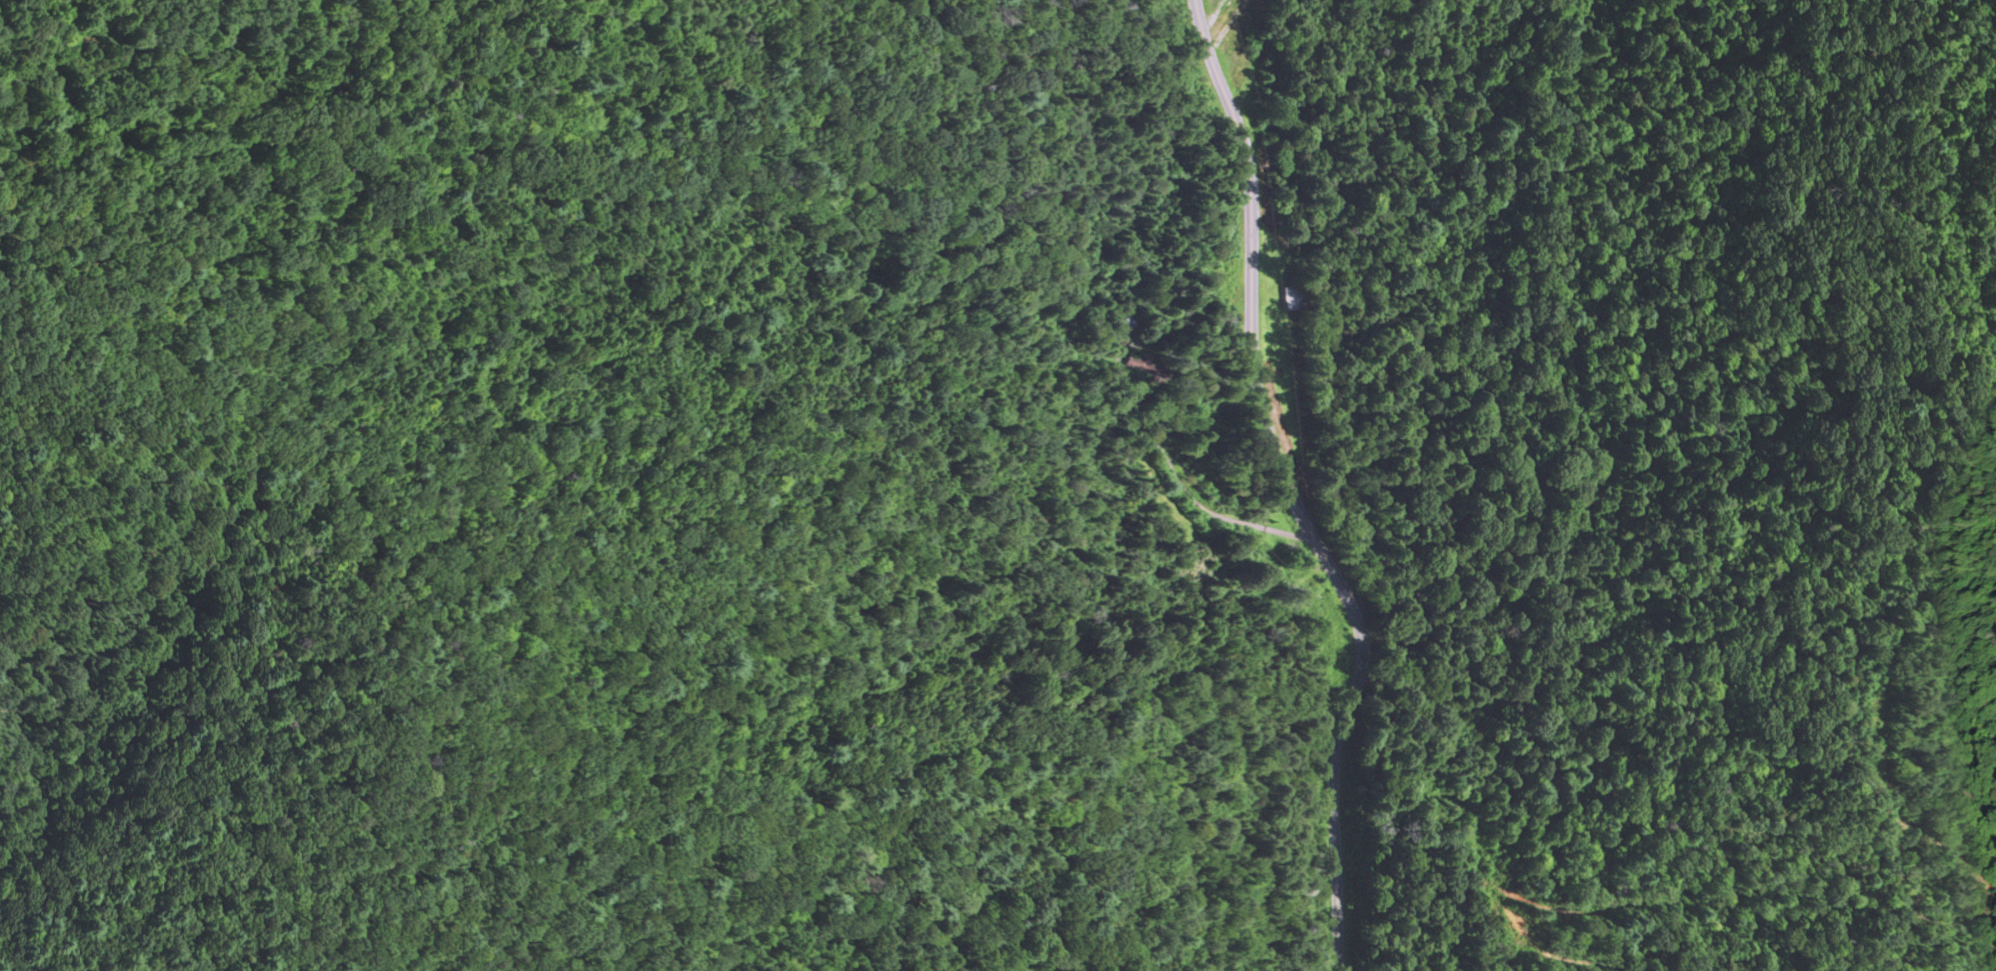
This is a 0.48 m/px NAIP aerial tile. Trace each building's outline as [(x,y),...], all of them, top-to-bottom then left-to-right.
[(1117,333),(1128,326),(1122,316),(1111,323),(1117,333)] [(1154,378),(1157,367),(1123,357),(1120,368),(1154,378)]
